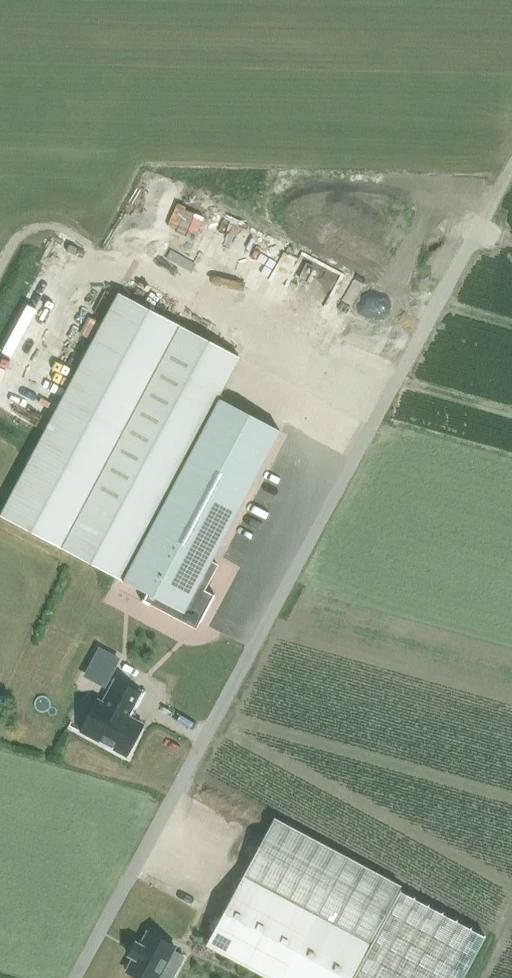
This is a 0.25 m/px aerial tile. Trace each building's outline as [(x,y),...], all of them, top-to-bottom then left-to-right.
[(243,357),(122,292),(2,515),(122,580),(124,577),(222,395),(243,357)] [(206,589),(221,562),(213,558),(284,428),(222,395),(124,577),(150,590),(146,597),(189,621),(194,611),(205,617),(217,595),(206,589)] [(99,647),(87,670),(104,679),(116,656),(99,647)] [(98,699),(80,731),(126,756),(144,724),(129,716),(142,694),(116,679),(103,702),(98,699)] [(220,917),(205,945),(265,977),(349,977),(398,889),(399,886),(274,818),(220,917)] [(349,977),(464,977),(486,937),(398,889),(349,977)] [(149,928),(142,941),(138,939),(131,952),(135,954),(128,967),(148,977),(159,977),(175,947),(177,944),(149,928)]
